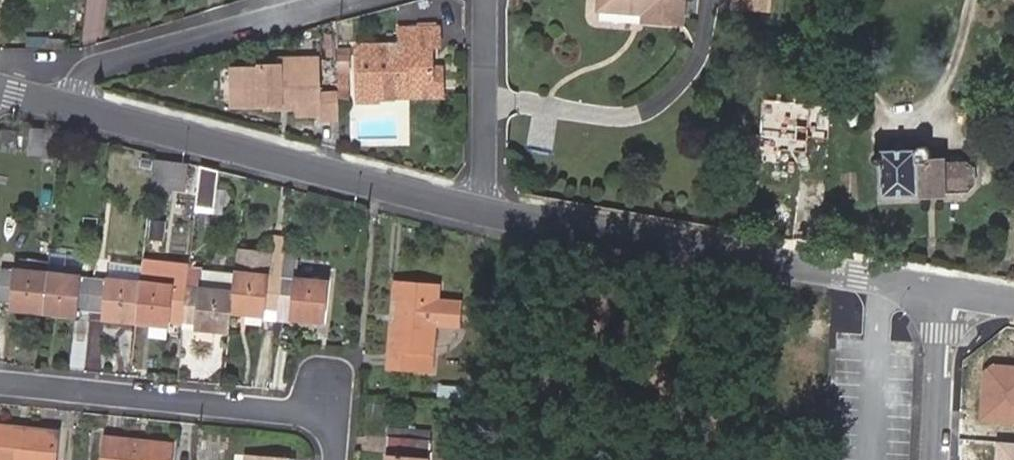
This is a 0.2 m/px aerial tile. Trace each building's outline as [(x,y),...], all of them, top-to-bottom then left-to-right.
[(599,9),(643,13),(643,20),(682,22),(683,0),(599,0),(599,9)] [(737,9),(766,12),(767,0),(738,0),(737,9)] [(433,89),(432,66),(432,46),(438,46),(439,27),(400,28),(400,44),(358,45),(358,73),(336,73),(336,103),(359,103),(379,102),(379,100),(399,100),(398,90),(433,89)] [(318,95),(317,58),(280,60),(280,65),(260,65),(261,68),(242,69),(243,105),(288,103),(287,99),(300,99),(300,103),(300,114),(317,113),(318,120),(336,120),(336,103),(336,94),(318,95)] [(442,66),(432,66),(433,89),(398,90),(399,100),(443,98),(442,66)] [(243,105),(242,69),(231,69),(233,105),(243,105)] [(857,112),(846,119),(852,128),(863,121),(857,112)] [(62,158),(65,131),(33,128),(30,155),(62,158)] [(882,165),(883,195),(946,193),(946,190),(968,190),(973,187),(974,167),(967,161),(947,162),(947,157),(932,158),(932,153),(930,149),(927,146),(923,147),(917,151),(884,150),(884,151),(878,152),(874,155),(874,161),(876,163),(882,165)] [(188,163),(157,160),(155,171),(153,196),(171,198),(172,186),(185,188),(188,163)] [(220,169),(203,165),(199,205),(216,207),(220,169)] [(280,317),(287,251),(288,237),(276,236),(274,254),(272,273),(237,269),(236,276),(234,304),(247,306),(246,314),(280,317)] [(272,273),(274,254),(239,251),(237,269),(272,273)] [(299,253),(287,251),(280,317),(310,321),(311,313),(325,314),(329,280),(297,276),(299,253)] [(54,253),(54,267),(87,268),(87,253),(54,253)] [(144,265),(145,262),(99,257),(97,277),(93,309),(104,311),(103,318),(122,320),(123,313),(139,315),(144,265)] [(186,320),(192,265),(179,263),(178,268),(144,265),(139,315),(153,316),(152,323),(171,326),(172,318),(186,320)] [(186,320),(200,322),(199,328),(217,330),(218,324),(231,325),(236,276),(204,272),(204,266),(192,265),(186,320)] [(50,272),(3,267),(0,288),(0,299),(13,301),(12,308),(29,310),(30,302),(46,304),(50,272)] [(93,309),(97,277),(50,272),(46,304),(60,306),(59,313),(76,315),(77,308),(93,309)] [(441,285),(395,282),(387,368),(433,372),(437,325),(459,327),(461,301),(440,300),(441,285)] [(200,322),(186,320),(186,327),(199,328),(200,322)] [(992,363),(984,371),(980,420),(1013,423),(1013,366),(992,363)] [(475,401),(476,387),(441,385),(441,384),(438,383),(437,397),(440,397),(440,400),(475,401)] [(367,411),(382,412),(382,404),(368,402),(367,411)] [(11,424),(0,424),(0,459),(56,459),(59,429),(38,427),(37,432),(10,430),(11,424)] [(430,440),(431,431),(391,427),(388,459),(428,459),(430,440)] [(128,438),(108,436),(105,459),(172,459),(173,442),(155,440),(155,446),(127,443),(128,438)] [(998,442),(996,459),(1013,459),(1013,443),(998,442)]
